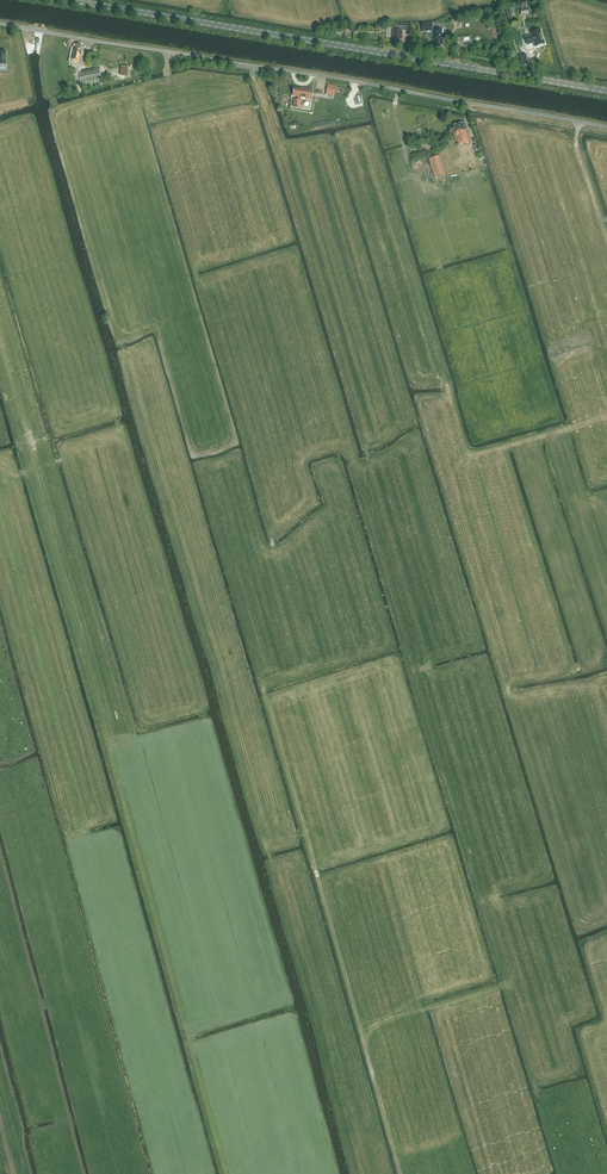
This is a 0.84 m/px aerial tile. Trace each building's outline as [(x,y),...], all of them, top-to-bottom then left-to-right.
[(509,7),(505,8),(509,21),(513,20),(510,12),(514,11),(512,7),(509,8),(509,7)] [(431,24),(422,24),(422,32),(432,32),(431,24)] [(408,26),(404,26),(396,25),(395,30),(393,29),(392,38),(394,38),(394,41),(400,41),(400,39),(402,39),(403,30),(408,31),(407,35),(412,36),(413,27),(408,26)] [(434,29),(433,45),(435,45),(435,47),(441,47),(441,45),(442,45),(443,29),(434,29)] [(534,42),(535,47),(545,44),(541,30),(531,33),(532,35),(525,37),(528,45),(532,43),(534,42)] [(84,51),(82,51),(80,51),(81,46),(76,44),(75,47),(73,47),(71,61),(79,63),(81,56),(83,56),(84,51)] [(100,69),(79,73),(82,89),(103,85),(100,69)] [(311,99),(312,90),(302,88),(301,90),(299,90),(299,89),(294,88),(293,96),(298,97),(297,100),(294,100),(293,108),(300,109),(301,101),(300,101),(301,98),(311,99)] [(349,117),(363,113),(364,116),(366,115),(363,102),(359,103),(361,109),(359,110),(357,100),(345,103),(349,117)] [(457,144),(457,146),(463,144),(466,143),(466,144),(470,142),(467,129),(465,130),(463,123),(453,125),(453,126),(449,127),(450,132),(453,131),(454,134),(456,141),(457,140),(458,144),(457,144)] [(429,159),(435,177),(444,174),(439,156),(429,159)] [(445,169),(457,167),(456,160),(444,162),(445,169)]
